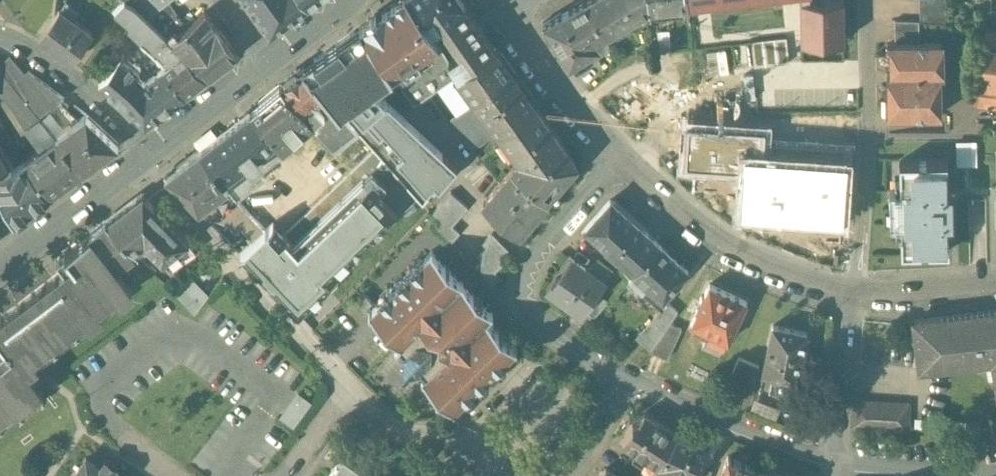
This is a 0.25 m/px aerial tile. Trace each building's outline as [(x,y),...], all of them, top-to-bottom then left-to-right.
[(171,38),(148,16),(135,4),(127,0),(123,0),(115,9),(131,24),(129,26),(142,37),(144,35),(171,60),(164,67),(185,95),(207,78),(171,38)] [(135,4),(148,16),(167,1),(169,0),(127,0),(135,4)] [(308,3),(306,0),(247,0),(269,31),(308,3)] [(409,0),(398,0),(361,26),(393,73),(414,104),(429,93),(458,73),(449,58),(431,29),(409,0)] [(431,29),(445,19),(463,47),(449,58),(458,73),(494,47),(462,0),(409,0),(431,29)] [(545,23),(569,65),(610,40),(610,39),(587,0),(583,0),(545,23)] [(610,39),(610,38),(608,34),(649,10),(651,24),(649,0),(587,0),(610,39)] [(687,0),(649,0),(651,24),(652,24),(650,9),(686,5),(687,12),(688,12),(687,5),(687,0)] [(801,41),(844,40),(843,0),(801,0),(801,41)] [(944,0),(920,0),(920,20),(944,22),(944,0)] [(186,26),(167,1),(148,16),(171,38),(186,26)] [(38,37),(71,62),(93,32),(59,8),(38,37)] [(207,78),(233,58),(233,51),(205,11),(186,26),(171,38),(207,78)] [(919,20),(895,20),(896,42),(907,42),(920,42),(919,20)] [(361,26),(302,67),(358,131),(373,148),(417,198),(422,203),(457,164),(375,85),(393,73),(361,26)] [(987,29),(982,73),(980,72),(980,75),(982,76),(979,104),(987,105),(986,107),(990,108),(990,106),(995,106),(995,31),(987,29)] [(775,39),(778,64),(789,63),(786,38),(775,39)] [(775,39),(764,41),(766,65),(778,64),(775,39)] [(752,42),(754,66),(766,65),(764,41),(752,42)] [(920,42),(907,42),(896,42),(890,43),(891,73),(888,73),(889,115),(940,114),(940,73),(943,73),(942,42),(920,42)] [(536,107),(494,47),(458,73),(476,98),(448,120),(472,150),(500,132),(536,107)] [(99,82),(121,101),(145,82),(136,74),(139,71),(125,58),(127,54),(124,51),(99,82)] [(7,100),(26,127),(40,116),(56,135),(86,114),(29,70),(24,73),(9,56),(0,64),(0,89),(7,100)] [(145,82),(121,101),(144,125),(185,95),(164,67),(145,82)] [(302,67),(281,84),(314,121),(320,128),(317,131),(335,151),(358,131),(302,67)] [(250,109),(282,148),(314,121),(281,84),(250,109)] [(520,159),(512,169),(546,198),(576,163),(536,107),(500,132),(520,159)] [(250,109),(225,129),(259,170),(284,150),(282,148),(250,109)] [(82,170),(119,144),(86,114),(56,135),(82,170)] [(82,170),(56,135),(40,116),(26,127),(42,149),(25,161),(49,194),(82,170)] [(764,130),(689,125),(686,164),(746,168),(743,209),(842,216),(846,161),(762,155),(764,130)] [(199,150),(238,198),(265,177),(259,170),(225,129),(199,150)] [(978,162),(977,139),(957,139),(958,163),(978,162)] [(0,140),(0,195),(13,221),(18,218),(19,220),(28,213),(27,211),(36,204),(38,206),(47,199),(45,197),(49,194),(25,161),(15,168),(0,140)] [(273,220),(266,228),(240,252),(299,314),(417,198),(373,148),(286,233),(273,220)] [(252,241),(266,228),(238,198),(199,150),(166,175),(199,210),(207,218),(208,218),(209,218),(207,216),(210,216),(213,216),(216,217),(221,218),(225,220),(229,223),(234,227),(237,231),(241,227),(252,241)] [(947,160),(899,161),(900,189),(889,189),(890,224),(900,224),(901,252),(949,251),(947,160)] [(517,231),(546,198),(512,169),(483,202),(517,231)] [(459,181),(432,213),(440,219),(433,228),(450,243),(461,230),(453,223),(476,196),(459,181)] [(199,248),(142,192),(106,220),(134,250),(145,243),(172,270),(199,248)] [(659,243),(610,196),(582,229),(633,272),(628,277),(629,277),(659,243)] [(106,220),(65,251),(66,253),(60,258),(68,268),(0,321),(0,419),(17,406),(22,412),(23,411),(24,411),(19,404),(39,389),(43,396),(44,396),(45,394),(26,369),(36,362),(31,357),(51,342),(55,347),(57,346),(52,340),(72,325),(77,331),(78,330),(74,324),(86,315),(90,321),(101,313),(96,307),(116,292),(120,298),(132,289),(114,267),(134,250),(106,220)] [(509,248),(493,232),(484,241),(488,245),(479,255),(483,259),(474,269),(490,285),(500,275),(495,270),(504,261),(500,256),(509,248)] [(659,243),(629,277),(642,288),(646,283),(663,298),(688,269),(659,243)] [(432,251),(369,313),(398,343),(395,346),(403,355),(403,370),(418,370),(424,377),(422,378),(453,410),(516,348),(486,320),(493,313),(432,251)] [(586,268),(568,255),(546,286),(583,313),(605,282),(586,268)] [(613,270),(595,256),(586,268),(605,282),(613,270)] [(193,311),(211,294),(194,277),(176,294),(193,311)] [(746,301),(709,284),(703,297),(701,296),(696,307),(698,308),(691,323),(696,325),(693,331),(707,338),(710,332),(728,340),(732,330),(733,330),(738,320),(737,320),(746,301)] [(668,301),(636,337),(650,350),(678,310),(668,301)] [(914,320),(920,367),(992,354),(995,377),(995,310),(914,320)] [(807,332),(773,325),(763,372),(785,376),(786,370),(799,373),(807,332)] [(759,366),(739,357),(728,383),(753,393),(759,366)] [(298,390),(280,415),(294,425),(311,400),(298,390)] [(756,397),(752,407),(775,416),(779,407),(756,397)] [(909,403),(855,400),(853,426),(908,429),(909,403)] [(677,433),(645,413),(636,428),(633,426),(623,442),(658,464),(677,434),(677,433)] [(678,432),(677,433),(677,434),(658,464),(652,475),(695,475),(696,474),(709,446),(678,432)] [(130,474),(105,456),(100,464),(85,453),(69,475),(128,475),(130,474)] [(363,475),(366,471),(343,455),(328,475),(363,475)] [(728,456),(721,475),(765,475),(767,469),(748,463),(748,462),(728,456)] [(606,468),(600,475),(618,475),(606,468)]
